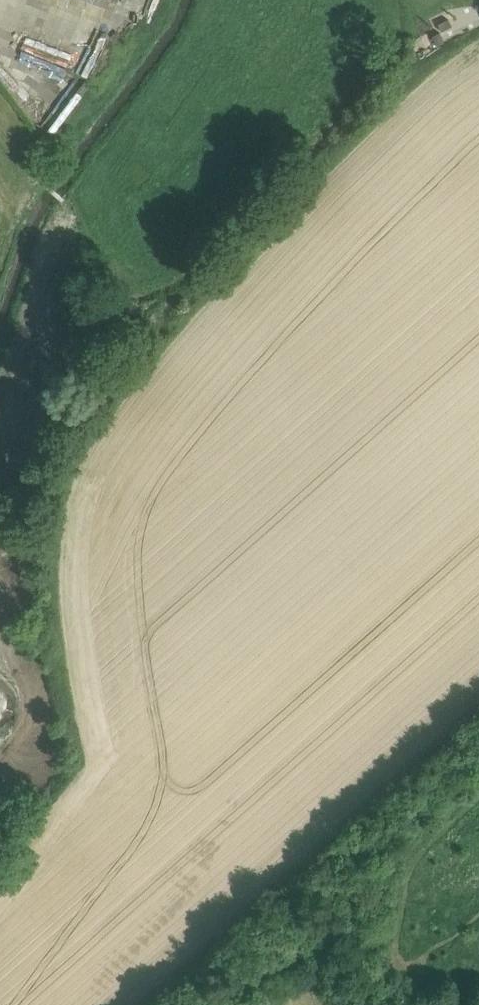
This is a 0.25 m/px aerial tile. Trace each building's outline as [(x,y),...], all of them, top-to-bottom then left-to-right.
[(449,19),(438,24),(442,31),(452,26),(449,19)] [(440,32),(433,35),(438,47),(446,43),(440,32)]
